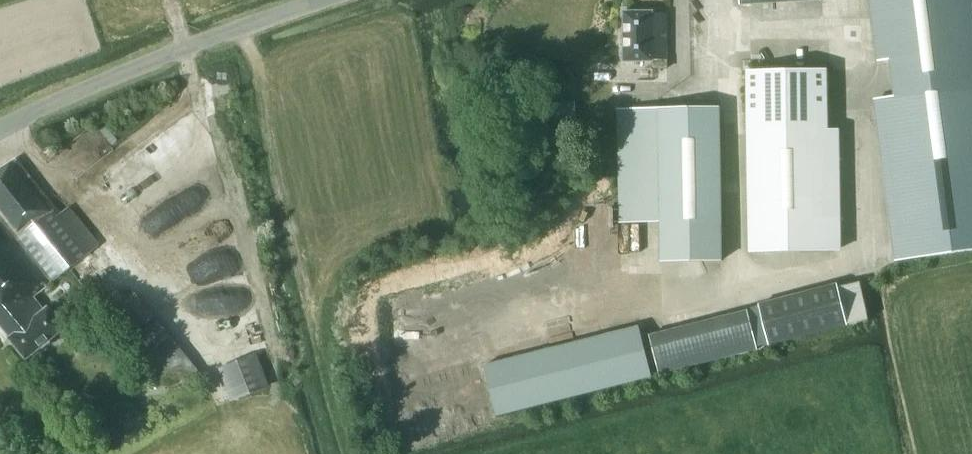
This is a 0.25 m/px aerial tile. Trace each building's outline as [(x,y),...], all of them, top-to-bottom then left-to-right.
[(889,58),(895,97),(874,100),(895,260),(971,250),(971,0),(869,0),(877,60),(889,58)] [(653,15),(653,13),(625,12),(623,62),(652,62),(652,70),(668,70),(668,60),(667,14),(653,15)] [(829,129),(828,70),(746,71),(749,252),(842,250),(840,129),(829,129)] [(723,260),(720,107),(617,109),(619,222),(660,222),(660,261),(723,260)] [(60,213),(16,157),(0,168),(0,323),(12,338),(11,339),(27,360),(66,330),(49,308),(45,310),(35,298),(92,253),(101,245),(70,206),(60,213)] [(95,302),(154,381),(169,370),(179,383),(195,372),(132,288),(121,297),(114,288),(95,302)] [(758,350),(748,310),(639,337),(651,385),(661,382),(659,374),(758,350)] [(649,377),(638,330),(385,393),(397,440),(649,377)] [(255,351),(216,365),(228,399),(267,385),(255,351)]
